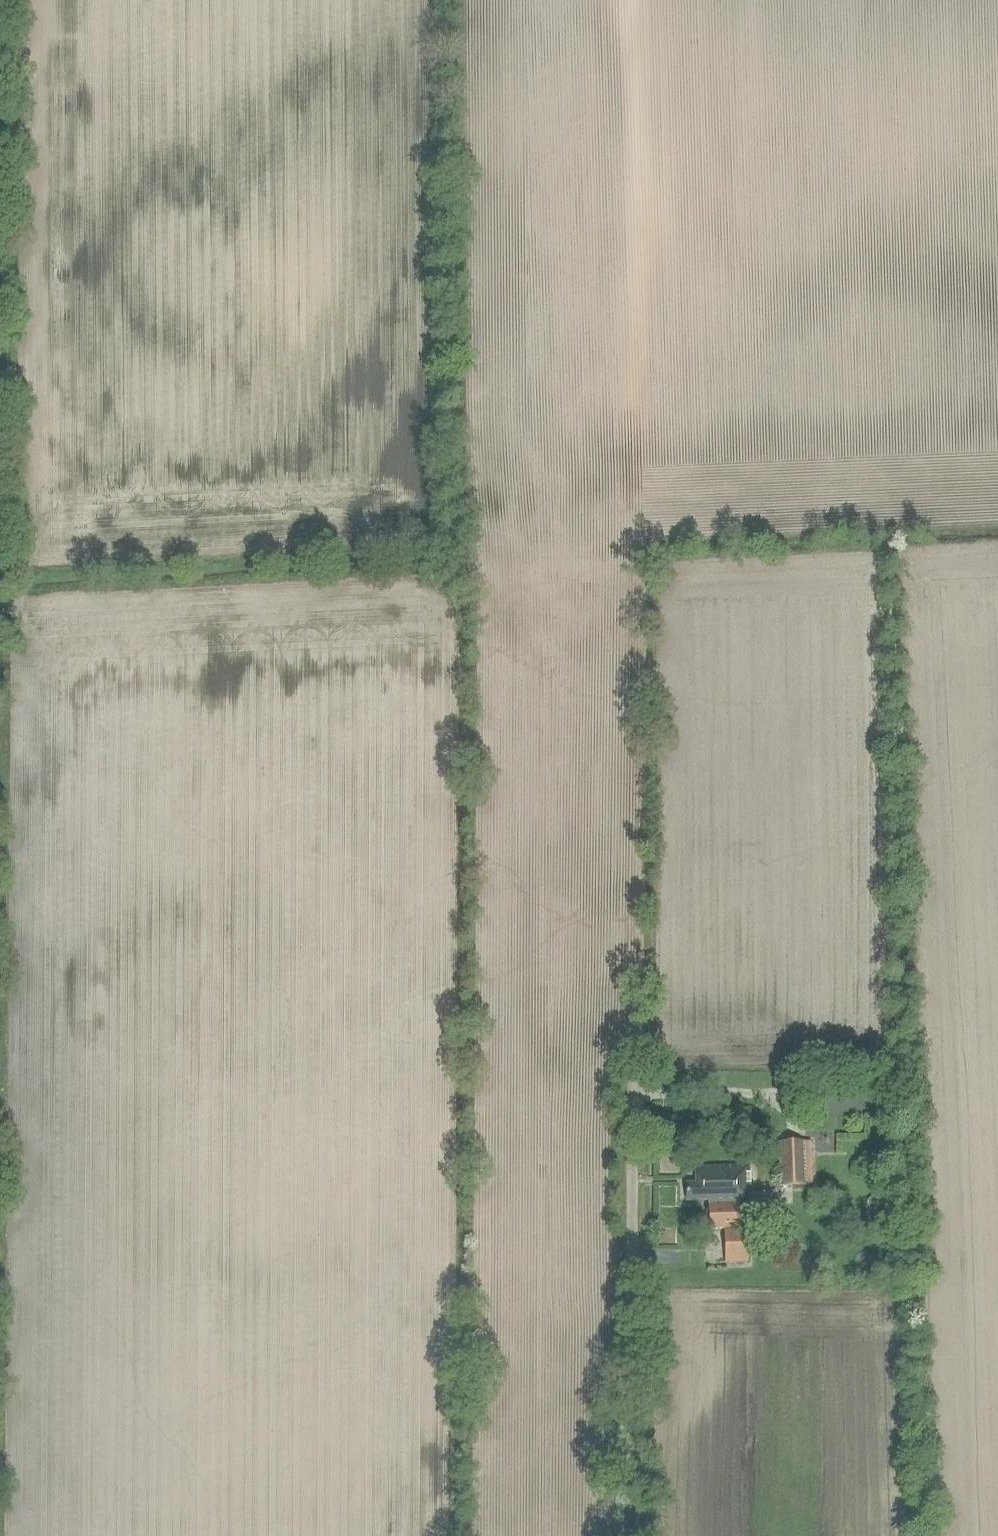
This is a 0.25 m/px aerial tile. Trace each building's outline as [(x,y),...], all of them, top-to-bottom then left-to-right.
[(810,1140),(777,1141),(778,1186),(811,1185),(810,1140)] [(687,1200),(709,1199),(710,1228),(725,1228),(725,1262),(747,1261),(746,1227),(745,1183),(751,1183),(751,1172),(744,1172),(744,1165),(709,1166),(695,1166),(696,1183),(686,1183),(687,1200)]
